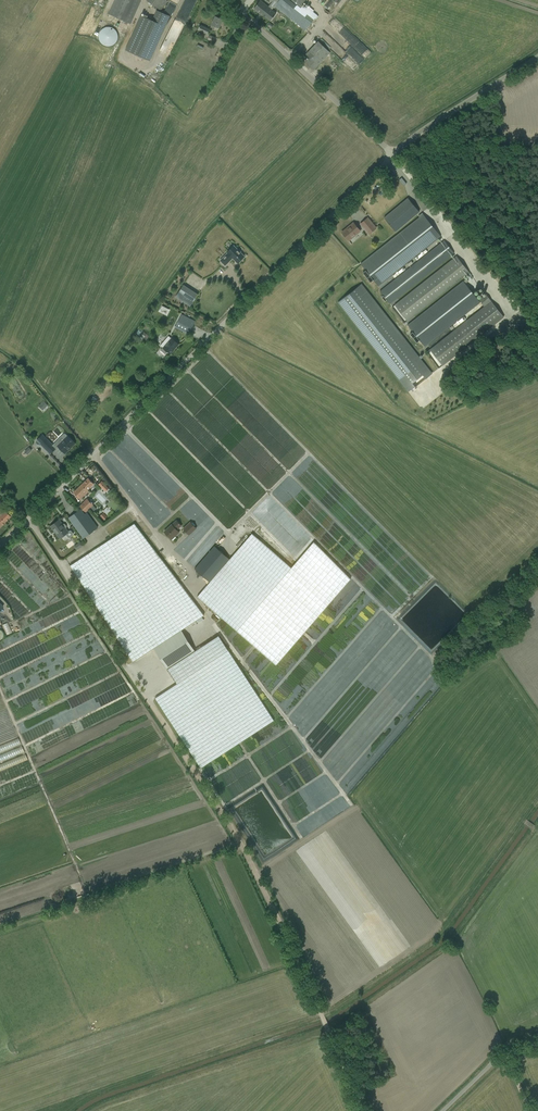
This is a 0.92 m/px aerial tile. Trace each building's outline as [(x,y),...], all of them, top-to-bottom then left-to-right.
[(108,13),(129,23),(140,0),(114,0),(108,13)] [(165,6),(168,1),(166,0),(148,0),(161,10),(165,6)] [(253,9),(262,16),(263,15),(270,21),(276,13),(272,10),(278,2),(293,14),(293,15),(297,10),(298,11),(302,6),(300,6),(305,0),(270,0),(272,2),(268,7),(260,0),(253,9)] [(141,15),(126,50),(150,61),(170,16),(157,10),(152,20),(141,15)] [(219,28),(221,24),(223,20),(215,16),(213,21),(211,24),(212,25),(211,27),(214,29),(216,26),(219,28)] [(207,34),(209,29),(200,25),(198,30),(207,34)] [(101,30),(101,31),(100,32),(99,34),(99,35),(99,37),(99,39),(99,40),(100,42),(101,43),(102,44),(104,45),(105,46),(107,46),(109,46),(110,46),(112,46),(113,45),(114,44),(115,43),(116,42),(117,41),(117,40),(118,38),(118,36),(118,34),(117,32),(116,31),(115,29),(114,28),(113,28),(111,27),(110,27),(108,27),(107,27),(105,27),(104,28),(103,29),(101,30)] [(313,70),(317,66),(330,53),(318,41),(306,54),(310,58),(305,62),(313,70)] [(395,231),(415,215),(419,212),(408,198),(384,218),(395,231)] [(423,214),(360,263),(378,286),(441,236),(423,214)] [(376,228),(368,218),(360,224),(369,234),(376,228)] [(361,232),(357,227),(353,223),(349,226),(350,227),(342,233),(346,237),(349,241),(361,232)] [(444,240),(387,286),(397,298),(454,253),(444,240)] [(225,265),(232,258),(238,263),(244,256),(233,245),(226,252),(227,253),(220,260),(225,265)] [(456,256),(394,304),(407,321),(469,272),(456,256)] [(463,281),(407,325),(425,346),(480,302),(468,287),(465,283),(463,281)] [(361,284),(338,302),(406,388),(412,383),(415,387),(432,374),(361,284)] [(176,297),(186,303),(190,306),(198,294),(193,292),(184,285),(176,297)] [(504,317),(486,294),(479,300),(484,306),(430,349),(442,365),(504,317)] [(168,304),(164,312),(173,316),(177,308),(168,304)] [(182,314),(175,327),(189,334),(195,321),(182,314)] [(179,344),(175,341),(171,338),(168,336),(160,345),(163,347),(160,350),(166,354),(167,352),(168,353),(168,352),(170,353),(175,347),(176,347),(179,344)] [(52,401),(44,407),(48,412),(56,406),(52,401)] [(42,434),(36,440),(50,454),(56,448),(42,434)] [(58,446),(65,453),(69,450),(68,449),(74,443),(65,434),(64,434),(62,436),(62,437),(64,440),(58,446)] [(81,499),(89,491),(88,490),(94,484),(88,478),(74,492),(81,499)] [(102,480),(98,484),(101,487),(105,492),(109,488),(105,484),(102,480)] [(93,505),(87,499),(80,506),(86,512),(90,508),(93,505)] [(98,527),(87,512),(85,514),(81,509),(68,518),(83,538),(98,527)] [(10,516),(5,510),(0,515),(0,527),(10,516)] [(66,527),(66,526),(65,524),(64,524),(63,524),(59,519),(50,526),(55,532),(56,531),(61,538),(66,534),(68,537),(70,537),(73,535),(73,534),(71,531),(70,531),(68,532),(65,528),(66,527)] [(168,528),(164,531),(170,538),(172,540),(176,537),(175,536),(179,533),(176,529),(180,525),(176,520),(172,524),(168,528)] [(190,521),(183,528),(189,535),(197,528),(190,521)] [(181,630),(204,615),(134,523),(88,553),(70,565),(133,662),(154,648),(167,668),(194,650),(181,630)] [(311,538),(314,534),(304,524),(300,527),(311,538)] [(211,583),(210,582),(196,597),(236,631),(276,665),(351,579),(314,542),(291,567),(252,533),(238,549),(230,559),(231,560),(211,583)] [(230,559),(214,546),(195,569),(210,582),(211,583),(231,560),(230,559)] [(0,628),(0,639),(7,642),(11,632),(0,628)] [(176,683),(154,697),(222,802),(295,755),(218,635),(167,668),(176,683)] [(0,756),(0,765),(32,753),(29,746),(0,756)] [(24,764),(22,759),(0,767),(0,773),(24,764)]
